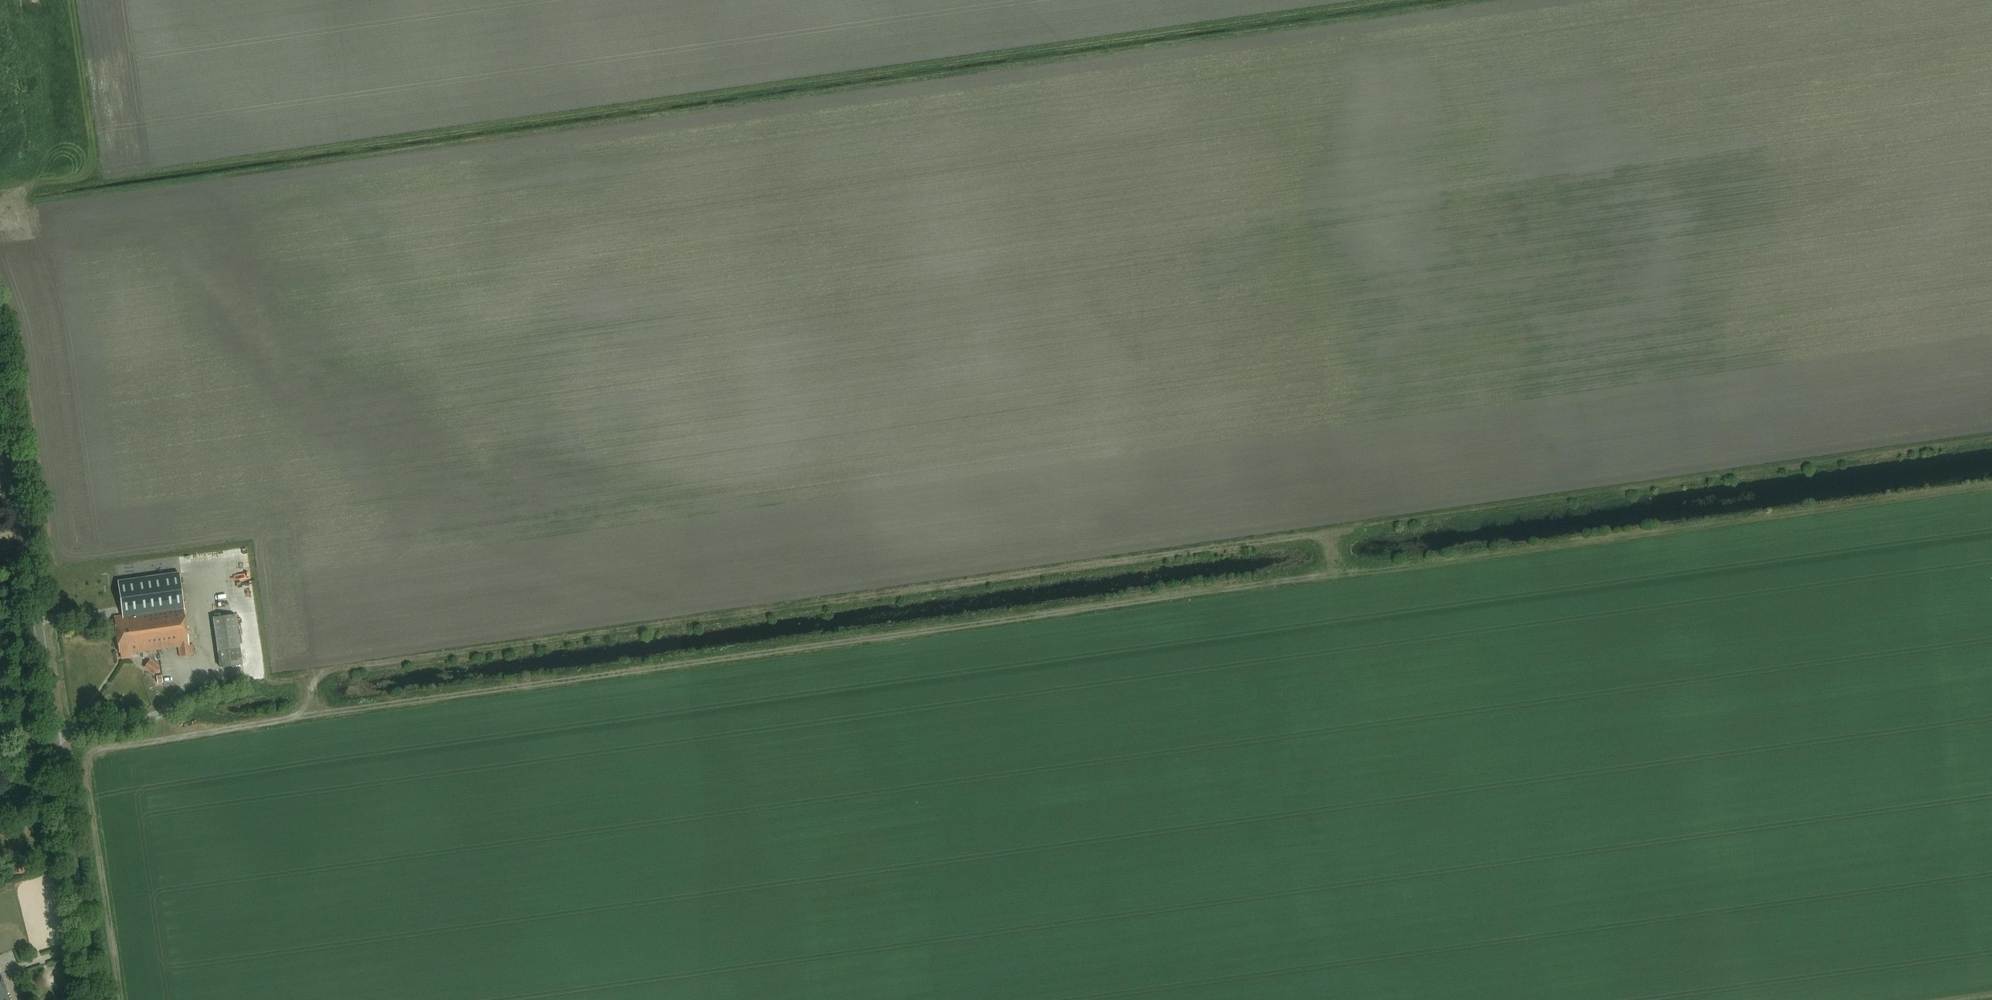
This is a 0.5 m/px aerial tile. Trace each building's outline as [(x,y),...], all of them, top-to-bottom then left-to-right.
[(124,617),(115,618),(120,653),(131,652),(132,654),(181,648),(182,658),(191,656),(179,573),(119,582),(124,617)] [(236,613),(214,617),(221,669),(243,666),(241,647),(236,613)] [(153,659),(146,666),(155,675),(162,667),(153,659)] [(30,860),(18,863),(21,874),(33,871),(30,860)] [(0,975),(0,999),(10,999),(0,975)]
